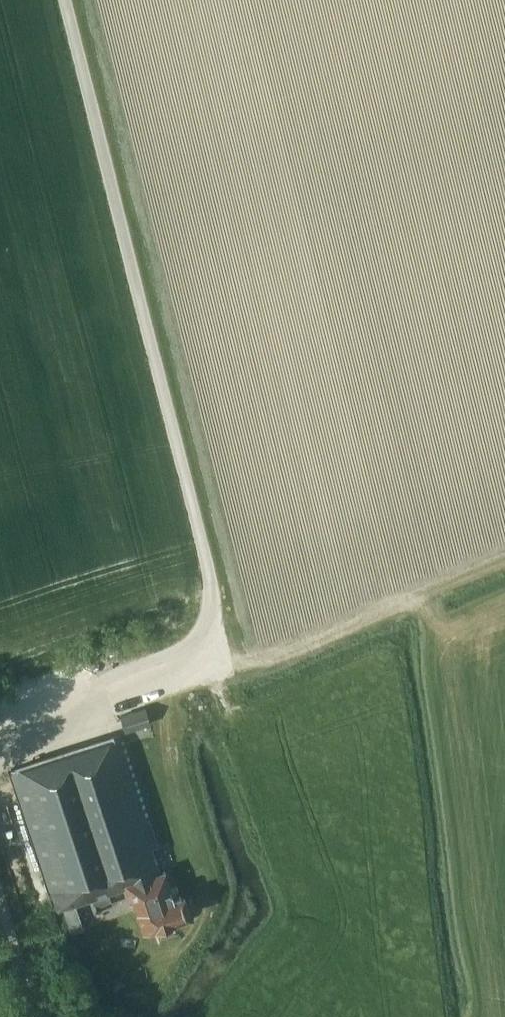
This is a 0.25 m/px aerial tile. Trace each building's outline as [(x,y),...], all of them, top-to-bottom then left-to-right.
[(150,724),(145,706),(120,714),(126,731),(150,724)] [(158,844),(120,732),(9,770),(57,911),(91,899),(95,908),(109,903),(106,895),(124,889),(129,902),(132,901),(141,929),(156,925),(159,935),(175,929),(172,919),(185,915),(184,910),(188,909),(184,896),(180,897),(178,892),(171,894),(162,869),(157,871),(149,847),(158,844)]
